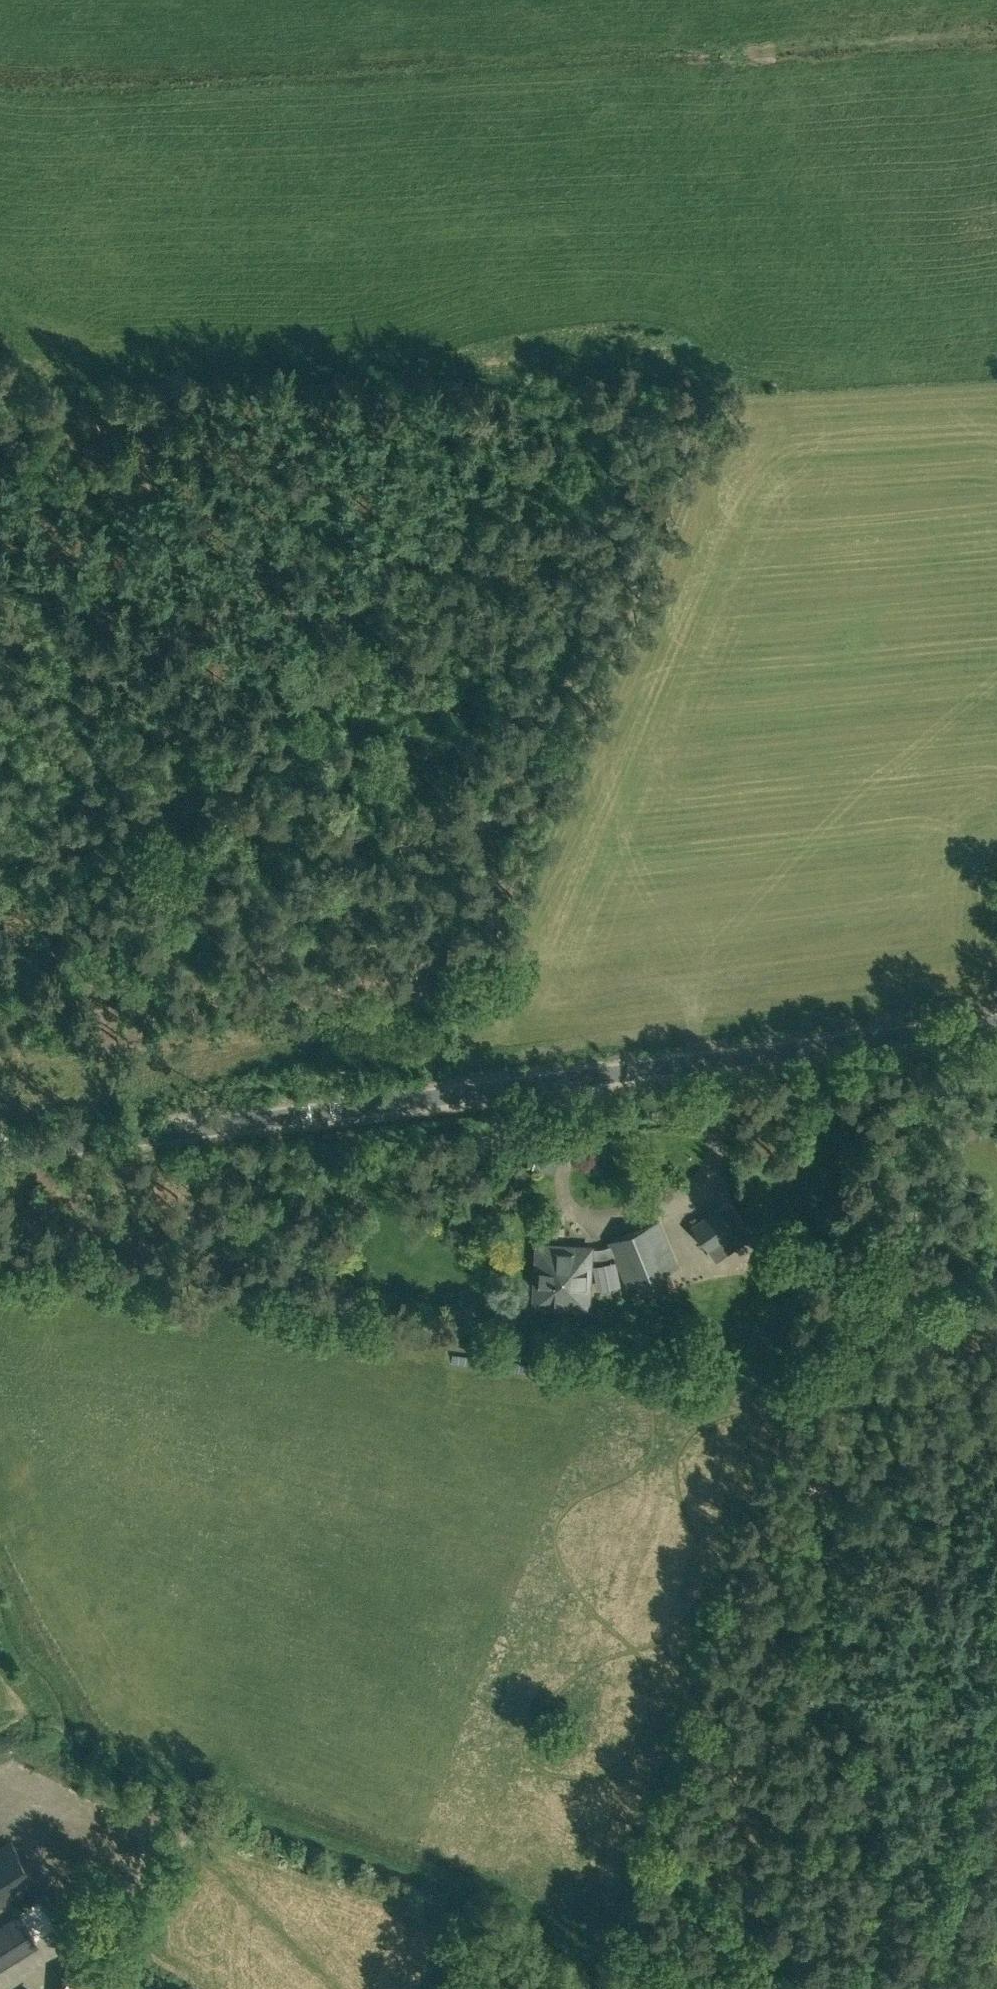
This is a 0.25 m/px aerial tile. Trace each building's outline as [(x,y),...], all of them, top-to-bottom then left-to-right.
[(717,1206),(691,1225),(709,1251),(736,1232),(717,1206)] [(611,1241),(616,1253),(630,1286),(674,1268),(656,1223),(611,1241)] [(534,1305),(573,1308),(573,1298),(588,1299),(591,1247),(565,1246),(565,1251),(556,1251),(556,1248),(537,1247),(534,1305)] [(36,1882),(11,1842),(0,1849),(0,1904),(36,1882)] [(0,1926),(0,1969),(38,1944),(19,1914),(0,1926)]
